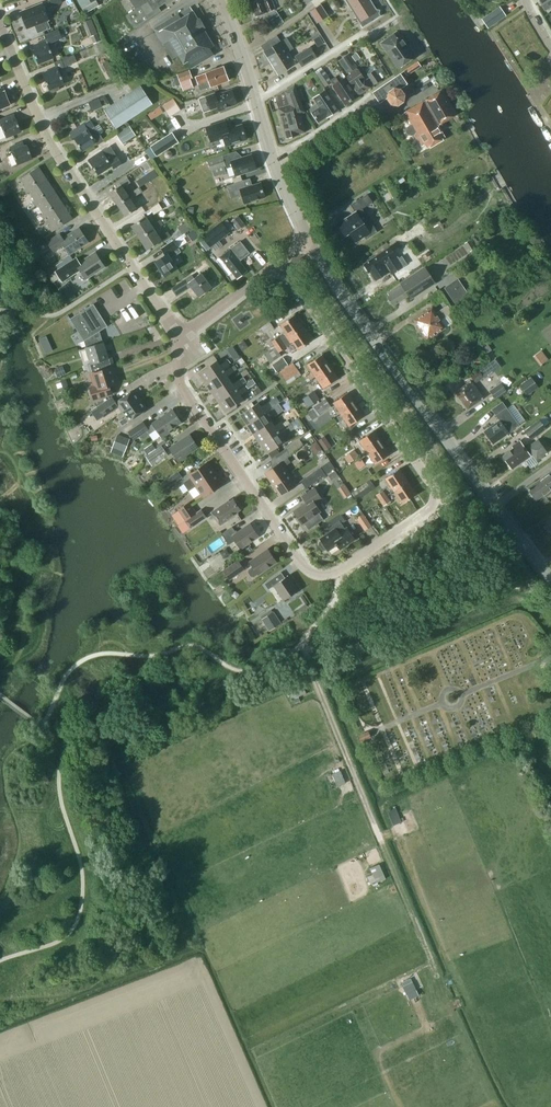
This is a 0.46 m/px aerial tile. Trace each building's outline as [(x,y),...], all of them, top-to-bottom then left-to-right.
[(136,10),(126,16),(135,29),(161,12),(159,7),(170,0),(129,0),(136,10)] [(251,4),(256,17),(274,9),(271,0),(249,0),(251,4)] [(330,5),(333,9),(338,9),(340,5),(338,0),(332,1),(330,5)] [(381,16),(371,0),(345,0),(363,28),(381,16)] [(545,10),(550,6),(550,0),(539,0),(545,10)] [(35,5),(20,11),(24,20),(27,28),(34,25),(37,33),(50,28),(47,20),(49,20),(42,2),(35,5)] [(328,15),(321,4),(309,11),(317,23),(328,15)] [(499,6),(481,19),(488,28),(505,15),(499,6)] [(178,14),(153,29),(163,45),(171,59),(178,55),(184,64),(187,62),(191,68),(214,55),(210,48),(213,46),(204,29),(205,28),(199,18),(198,19),(193,12),(190,7),(178,14)] [(95,19),(88,22),(93,35),(100,32),(95,19)] [(293,25),(288,28),(291,34),(296,30),(293,25)] [(48,44),(62,39),(58,30),(44,36),(46,41),(33,46),(35,51),(33,52),(38,64),(53,58),(48,44)] [(400,68),(415,57),(406,46),(408,44),(402,36),(396,41),(392,36),(380,44),(385,50),(386,48),(400,68)] [(265,53),(272,64),(288,53),(287,51),(293,48),(286,38),(281,41),(281,42),(265,53)] [(93,48),(96,54),(100,52),(100,51),(103,49),(101,45),(98,47),(98,46),(93,48)] [(291,58),(288,53),(272,64),(278,75),(295,64),(294,63),(298,60),(302,67),(317,57),(310,46),(291,58)] [(62,59),(65,66),(77,61),(74,54),(62,59)] [(358,70),(357,70),(355,68),(357,67),(348,54),(338,60),(348,73),(349,72),(351,75),(346,78),(358,96),(370,88),(358,70)] [(100,64),(104,72),(112,68),(108,60),(100,64)] [(421,66),(418,61),(403,71),(407,76),(421,66)] [(211,87),(228,81),(223,67),(205,73),(206,74),(196,78),(199,86),(200,90),(210,87),(211,87)] [(59,89),(58,86),(64,84),(58,68),(42,74),(49,90),(50,92),(53,93),(58,91),(59,89)] [(346,78),(339,82),(335,76),(330,80),(322,68),(316,72),(326,86),(331,82),(333,86),(345,105),(354,99),(352,96),(356,93),(346,78)] [(180,82),(192,77),(189,69),(177,74),(180,82)] [(368,74),(374,84),(381,80),(374,69),(368,74)] [(408,83),(401,74),(400,75),(373,93),(379,103),(387,98),(387,99),(391,104),(398,106),(404,102),(405,95),(401,89),(400,89),(408,83)] [(170,79),(173,87),(180,85),(177,76),(170,79)] [(289,104),(277,107),(287,139),(298,135),(298,134),(305,132),(300,114),(305,111),(294,84),(284,91),(289,104)] [(104,109),(116,128),(153,104),(140,85),(104,109)] [(10,105),(5,92),(2,93),(1,89),(0,89),(0,109),(10,105)] [(326,118),(338,110),(325,90),(313,98),(317,104),(309,110),(318,123),(326,117),(326,118)] [(225,108),(236,104),(236,102),(238,101),(235,95),(234,96),(232,91),(215,97),(214,94),(206,97),(211,109),(218,107),(219,111),(225,109),(225,108)] [(403,115),(409,126),(407,128),(406,131),(407,133),(409,135),(412,136),(414,135),(422,147),(425,145),(427,149),(445,139),(437,126),(457,114),(443,91),(403,115)] [(181,110),(173,98),(162,105),(170,117),(181,110)] [(160,107),(154,110),(157,116),(163,112),(160,107)] [(21,132),(14,115),(0,121),(0,126),(6,138),(21,132)] [(201,115),(179,129),(185,138),(207,124),(201,115)] [(70,133),(82,152),(95,143),(97,146),(104,142),(90,120),(70,133)] [(226,146),(247,140),(242,125),(227,130),(225,122),(206,128),(211,142),(223,138),(226,146)] [(116,134),(122,143),(136,135),(130,125),(116,134)] [(159,154),(184,143),(179,132),(154,142),(159,154)] [(149,143),(157,138),(155,134),(147,138),(149,143)] [(17,165),(32,158),(27,146),(25,147),(23,143),(10,148),(17,165)] [(88,161),(97,175),(111,167),(113,170),(122,164),(110,146),(88,161)] [(252,155),(238,159),(235,151),(207,160),(211,171),(225,166),(226,168),(232,166),(236,176),(256,170),(252,155)] [(151,159),(141,165),(145,172),(155,166),(151,159)] [(27,194),(29,192),(47,180),(38,167),(20,179),(26,188),(24,190),(27,194)] [(110,193),(116,203),(127,196),(123,188),(130,183),(128,179),(120,184),(121,186),(110,193)] [(35,207),(37,205),(55,193),(47,180),(29,192),(35,201),(32,203),(35,207)] [(245,204),(265,198),(261,183),(246,188),(244,181),(227,186),(231,199),(242,196),(245,204)] [(139,188),(127,196),(116,203),(125,217),(137,209),(130,200),(142,192),(147,200),(155,195),(147,183),(139,188)] [(43,219),(46,218),(64,206),(55,193),(37,205),(43,214),(41,215),(43,219)] [(372,203),(367,195),(351,206),(355,213),(337,224),(345,236),(350,234),(356,243),(364,237),(366,239),(377,232),(361,209),(372,203)] [(64,206),(46,218),(51,227),(49,228),(52,233),(72,219),(64,206)] [(140,240),(154,231),(163,225),(160,221),(152,226),(145,217),(131,226),(140,240)] [(202,236),(210,247),(230,232),(221,221),(202,236)] [(184,232),(193,229),(191,222),(182,225),(184,232)] [(70,255),(88,243),(79,228),(62,239),(59,234),(47,242),(53,252),(64,246),(70,255)] [(187,234),(192,241),(199,236),(195,229),(187,234)] [(159,238),(154,231),(140,240),(147,250),(161,241),(162,242),(170,237),(168,232),(159,238)] [(464,243),(470,251),(475,248),(470,240),(464,243)] [(171,259),(181,252),(174,242),(161,250),(165,256),(155,262),(165,277),(177,269),(171,259)] [(240,242),(217,261),(229,275),(232,272),(237,279),(247,271),(239,262),(250,253),(240,242)] [(402,256),(397,259),(390,247),(379,255),(364,264),(364,266),(364,267),(365,269),(367,269),(369,273),(370,272),(375,281),(389,272),(391,274),(407,264),(402,256)] [(104,268),(95,253),(79,263),(76,259),(63,267),(55,273),(61,283),(69,277),(80,271),(86,280),(104,268)] [(462,264),(466,270),(472,266),(468,260),(462,264)] [(400,282),(402,284),(402,285),(388,294),(390,296),(388,297),(389,299),(388,300),(390,304),(392,304),(393,306),(408,296),(411,299),(436,283),(425,266),(400,282)] [(404,268),(395,274),(399,281),(409,275),(404,268)] [(199,298),(211,289),(201,274),(194,279),(191,275),(172,289),(177,297),(191,287),(199,298)] [(461,277),(448,286),(459,303),(473,294),(461,277)] [(63,295),(68,303),(76,297),(71,290),(63,295)] [(475,308),(479,314),(492,306),(487,300),(475,308)] [(84,342),(86,347),(102,342),(99,332),(107,327),(102,317),(93,305),(70,320),(84,342)] [(440,321),(452,313),(447,306),(435,314),(432,308),(414,320),(423,333),(422,334),(423,337),(425,337),(427,340),(445,328),(440,321)] [(285,332),(268,343),(272,349),(275,347),(303,328),(295,315),(281,325),(285,332)] [(303,328),(275,347),(279,352),(291,344),(292,342),(298,350),(312,341),(303,328)] [(492,350),(486,341),(480,345),(485,354),(492,350)] [(88,365),(89,370),(112,362),(111,358),(108,359),(103,342),(103,343),(102,342),(86,347),(86,348),(90,364),(88,365)] [(53,350),(50,343),(42,346),(45,353),(53,350)] [(272,349),(265,354),(270,363),(281,355),(279,352),(275,347),(272,349)] [(307,365),(315,377),(330,367),(322,355),(307,365)] [(283,357),(272,364),(277,372),(288,364),(283,357)] [(198,374),(205,384),(234,364),(233,363),(235,362),(231,358),(220,365),(217,361),(198,374)] [(489,376),(505,366),(500,358),(484,367),(489,376)] [(114,367),(112,362),(89,370),(95,388),(89,389),(92,400),(111,394),(109,387),(116,385),(111,368),(114,367)] [(280,373),(286,382),(300,372),(294,363),(280,373)] [(228,376),(237,370),(234,364),(205,384),(212,393),(230,380),(228,376)] [(54,369),(58,377),(66,374),(63,365),(54,369)] [(338,379),(330,367),(315,377),(323,389),(338,379)] [(478,370),(470,376),(475,382),(483,376),(478,370)] [(520,384),(528,395),(533,391),(531,388),(537,384),(531,376),(520,384)] [(55,381),(59,392),(69,389),(65,378),(55,381)] [(253,379),(245,384),(248,388),(255,383),(253,379)] [(212,393),(218,403),(243,386),(239,380),(233,384),(230,380),(212,393)] [(468,410),(483,398),(471,381),(455,393),(468,410)] [(506,390),(501,382),(489,390),(495,398),(506,390)] [(247,391),(243,386),(218,403),(225,412),(244,400),(241,395),(247,391)] [(317,390),(306,399),(313,407),(324,398),(317,390)] [(118,408),(122,413),(140,401),(133,391),(115,403),(111,398),(97,408),(104,418),(118,408)] [(341,415),(356,405),(348,393),(333,403),(341,415)] [(326,398),(306,411),(312,420),(331,407),(326,398)] [(128,422),(147,410),(140,401),(122,413),(125,417),(119,421),(122,425),(128,422)] [(240,416),(247,426),(272,408),(268,403),(262,407),(259,403),(240,416)] [(364,417),(356,405),(341,415),(349,427),(364,417)] [(247,426),(254,435),(272,422),(269,418),(276,414),(272,408),(247,426)] [(518,425),(515,421),(506,408),(496,416),(499,421),(484,432),(493,444),(509,433),(508,432),(518,425)] [(94,411),(83,419),(90,429),(101,422),(94,411)] [(156,430),(162,439),(170,433),(168,431),(181,423),(172,411),(147,429),(143,423),(128,433),(134,441),(147,432),(149,435),(156,430)] [(546,428),(543,423),(539,418),(524,430),(531,439),(546,428)] [(254,435),(260,445),(285,428),(281,422),(275,426),(272,422),(254,435)] [(289,433),(285,428),(260,445),(267,454),(285,442),(282,437),(289,433)] [(359,441),(367,453),(382,443),(374,431),(359,441)] [(125,451),(130,439),(117,434),(112,447),(125,451)] [(198,448),(189,436),(170,449),(179,463),(187,458),(185,456),(198,448)] [(265,474),(272,485),(288,474),(284,467),(290,463),(287,458),(290,456),(290,455),(303,444),(300,439),(271,459),(276,466),(265,474)] [(512,470),(531,457),(532,456),(536,461),(547,452),(538,440),(531,444),(527,444),(523,446),(520,441),(512,447),(513,449),(502,457),(512,470)] [(320,441),(314,446),(320,453),(326,448),(320,441)] [(144,448),(148,454),(155,448),(152,443),(144,448)] [(390,455),(382,443),(367,453),(375,465),(390,455)] [(168,455),(161,445),(146,456),(152,466),(168,455)] [(352,451),(344,457),(348,463),(359,456),(354,449),(352,451)] [(357,463),(362,469),(369,463),(364,457),(357,463)] [(330,460),(301,480),(306,488),(335,468),(330,460)] [(189,476),(190,478),(183,482),(189,490),(195,486),(196,487),(215,474),(208,463),(189,476)] [(385,479),(394,492),(408,482),(400,469),(385,479)] [(328,474),(332,479),(338,475),(334,470),(328,474)] [(178,471),(164,480),(169,487),(182,477),(178,471)] [(534,497),(536,500),(543,494),(545,497),(550,493),(550,471),(537,481),(538,482),(528,489),(530,491),(529,493),(531,497),(534,497)] [(223,485),(215,474),(196,487),(204,498),(223,485)] [(288,474),(272,485),(280,496),(296,485),(288,474)] [(367,482),(356,489),(362,497),(372,489),(367,482)] [(417,495),(408,482),(394,492),(403,504),(417,495)] [(347,497),(354,494),(349,483),(342,487),(347,497)] [(324,519),(319,513),(320,512),(314,504),(322,499),(314,488),(301,497),(306,503),(293,512),(302,525),(304,523),(309,529),(324,519)] [(376,495),(380,500),(387,495),(383,490),(376,495)] [(387,495),(380,500),(383,505),(390,501),(387,495)] [(229,502),(212,513),(220,526),(237,514),(236,513),(240,510),(233,500),(229,503),(229,502)] [(196,512),(189,502),(177,509),(178,510),(174,512),(181,522),(185,519),(196,512)] [(185,519),(190,528),(207,517),(201,509),(196,512),(185,519)] [(324,550),(327,549),(328,551),(337,545),(340,550),(355,540),(347,528),(344,529),(341,524),(346,520),(341,512),(328,521),(332,527),(327,530),(329,533),(320,539),(322,541),(319,543),(319,546),(322,550),(324,550)] [(360,516),(367,530),(375,526),(368,512),(360,516)] [(235,541),(241,549),(259,537),(250,524),(236,534),(232,527),(221,535),(229,546),(235,541)] [(258,574),(258,575),(276,562),(268,550),(250,562),(253,567),(249,570),(248,573),(250,576),(253,577),(258,574)] [(238,560),(223,570),(229,580),(244,570),(238,560)] [(284,601),(299,591),(288,576),(285,579),(281,573),(265,585),(269,590),(274,587),(284,601)] [(235,590),(231,595),(236,599),(239,594),(235,590)] [(261,619),(269,631),(281,623),(273,611),(261,619)] [(306,693),(303,687),(290,693),(294,704),(300,701),(299,697),(306,693)] [(358,735),(361,742),(371,737),(370,733),(368,730),(358,735)] [(332,774),(338,786),(346,783),(340,770),(332,774)] [(387,811),(393,825),(402,822),(396,807),(387,811)] [(372,874),(367,876),(370,883),(375,881),(376,883),(386,878),(379,864),(370,868),(372,874)] [(405,992),(415,987),(412,981),(402,986),(405,992)]
